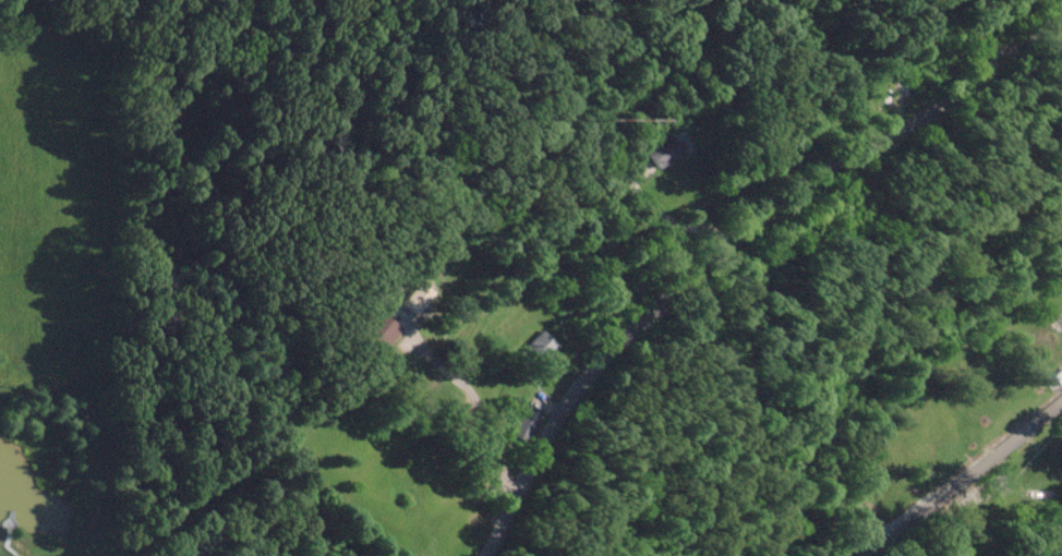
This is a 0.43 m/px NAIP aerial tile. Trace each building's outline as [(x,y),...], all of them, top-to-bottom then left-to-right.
[(636,153),(655,177),(692,154),(675,129),(636,153)] [(435,292),(422,280),(402,303),(415,315),(435,292)] [(528,342),(537,357),(556,345),(546,330),(528,342)] [(510,433),(529,442),(542,413),(523,404),(510,433)] [(1061,494),(1061,465),(1050,446),(1034,456),(1059,496),(1061,494)]
